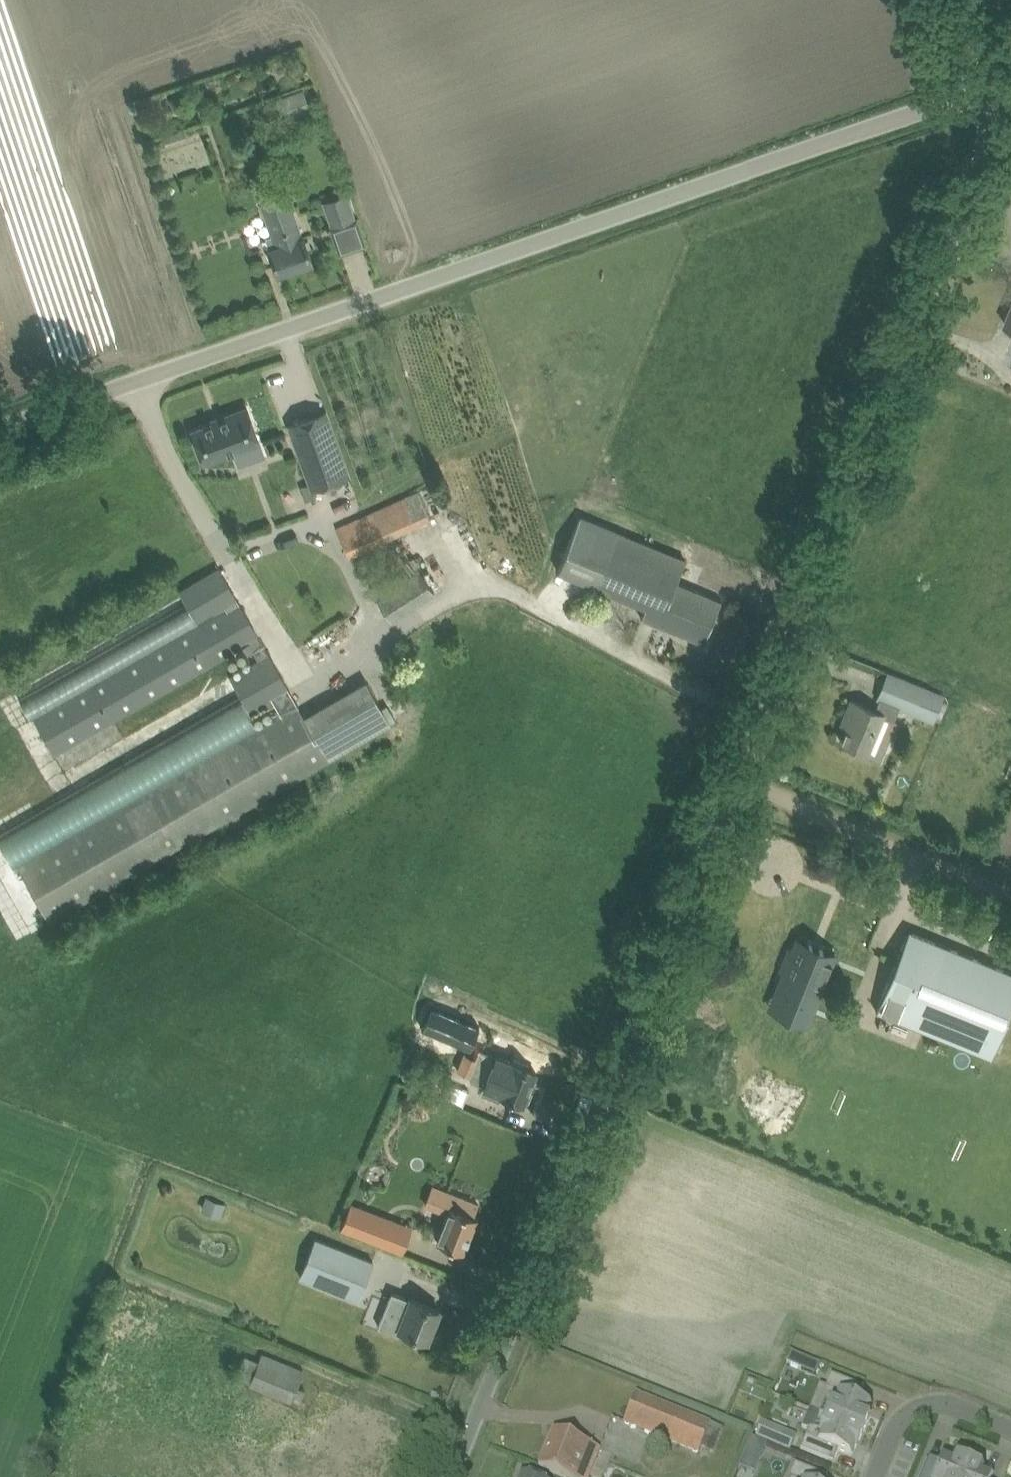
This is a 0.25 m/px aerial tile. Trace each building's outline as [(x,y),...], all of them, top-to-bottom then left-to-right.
[(303,87),(275,97),(283,119),(311,109),(303,87)] [(323,201),(331,223),(355,214),(347,192),(323,201)] [(272,254),(278,273),(313,261),(304,236),(302,236),(287,193),(261,201),(272,233),(265,236),(272,254)] [(213,422),(192,429),(203,460),(235,449),(259,440),(247,406),(220,416),(221,419),(213,422)] [(286,423),(310,489),(350,475),(327,408),(286,423)] [(337,528),(348,554),(430,517),(419,491),(337,528)] [(641,617),(703,642),(721,598),(677,580),(685,559),(580,515),(558,570),(645,606),(641,617)] [(376,596),(390,619),(435,590),(420,567),(409,574),(401,562),(368,583),(376,596)] [(47,913),(50,919),(391,723),(367,678),(305,713),(298,704),(288,686),(269,652),(258,635),(239,601),(221,566),(181,589),(187,600),(198,619),(226,603),(228,605),(199,622),(35,717),(57,753),(249,640),(260,657),(229,675),(240,694),(251,712),(274,699),(282,712),(259,725),(19,864),(22,869),(17,872),(19,877),(25,873),(45,907),(39,911),(42,918),(47,913)] [(187,600),(19,697),(31,717),(31,719),(35,717),(199,622),(198,619),(187,600)] [(944,694),(888,671),(877,697),(899,706),(933,720),(944,694)] [(0,833),(0,840),(15,866),(19,864),(259,725),(251,712),(240,694),(0,833)] [(864,754),(880,761),(887,744),(872,738),(883,712),(852,700),(847,712),(851,714),(840,739),(866,749),(864,754)] [(992,1054),(1010,1007),(1010,972),(909,930),(878,1007),(992,1054)] [(785,970),(778,987),(786,990),(785,992),(792,995),(793,993),(800,996),(799,998),(806,1001),(807,999),(815,1002),(835,953),(820,947),(819,949),(812,946),(812,944),(797,938),(793,949),(790,948),(781,969),(785,970)] [(479,1025),(431,1005),(422,1026),(470,1047),(479,1025)] [(477,1056),(470,1073),(485,1079),(480,1091),(499,1099),(502,1092),(522,1101),(524,1098),(526,1099),(530,1089),(528,1088),(535,1069),(528,1066),(529,1061),(515,1055),(513,1060),(496,1053),(481,1047),(477,1056)] [(464,1051),(458,1068),(470,1073),(477,1056),(464,1051)] [(420,1090),(414,1104),(428,1110),(434,1096),(420,1090)] [(359,1179),(384,1190),(393,1168),(368,1158),(359,1179)] [(448,1212),(437,1239),(444,1242),(463,1249),(476,1215),(474,1214),(478,1203),(460,1196),(446,1190),(439,1208),(448,1212)] [(350,1202),(340,1228),(402,1252),(412,1226),(350,1202)] [(316,1236),(300,1274),(331,1286),(334,1278),(361,1289),(373,1259),(316,1236)] [(401,1328),(427,1338),(439,1308),(413,1297),(412,1298),(391,1289),(378,1324),(399,1333),(401,1328)] [(264,1351),(260,1359),(245,1354),(236,1375),(251,1381),(250,1383),(291,1400),(292,1397),(300,1400),(305,1388),(298,1385),(305,1369),(264,1351)] [(790,1355),(785,1366),(815,1378),(820,1367),(790,1355)] [(814,1396),(808,1411),(862,1433),(869,1417),(867,1416),(870,1407),(858,1402),(863,1390),(830,1376),(825,1389),(818,1386),(814,1396)] [(635,1393),(623,1424),(649,1435),(659,1438),(699,1454),(700,1450),(712,1455),(722,1430),(711,1425),(635,1393)] [(800,1451),(832,1465),(837,1452),(850,1457),(854,1449),(856,1450),(862,1433),(808,1411),(800,1430),(807,1433),(800,1451)] [(755,1438),(754,1439),(767,1444),(767,1443),(772,1431),(773,1430),(773,1429),(761,1424),(759,1426),(757,1432),(755,1438)] [(538,1469),(558,1476),(589,1476),(600,1450),(553,1431),(538,1467),(538,1469)] [(751,1440),(746,1451),(761,1457),(765,1446),(751,1440)] [(784,1453),(780,1465),(789,1468),(793,1457),(784,1453)] [(920,1476),(963,1476),(968,1465),(951,1458),(950,1460),(942,1457),(937,1470),(925,1465),(922,1470),(920,1476)] [(794,1465),(789,1476),(823,1476),(794,1465)] [(983,1474),(984,1472),(968,1465),(963,1476),(992,1476),(983,1474)]
